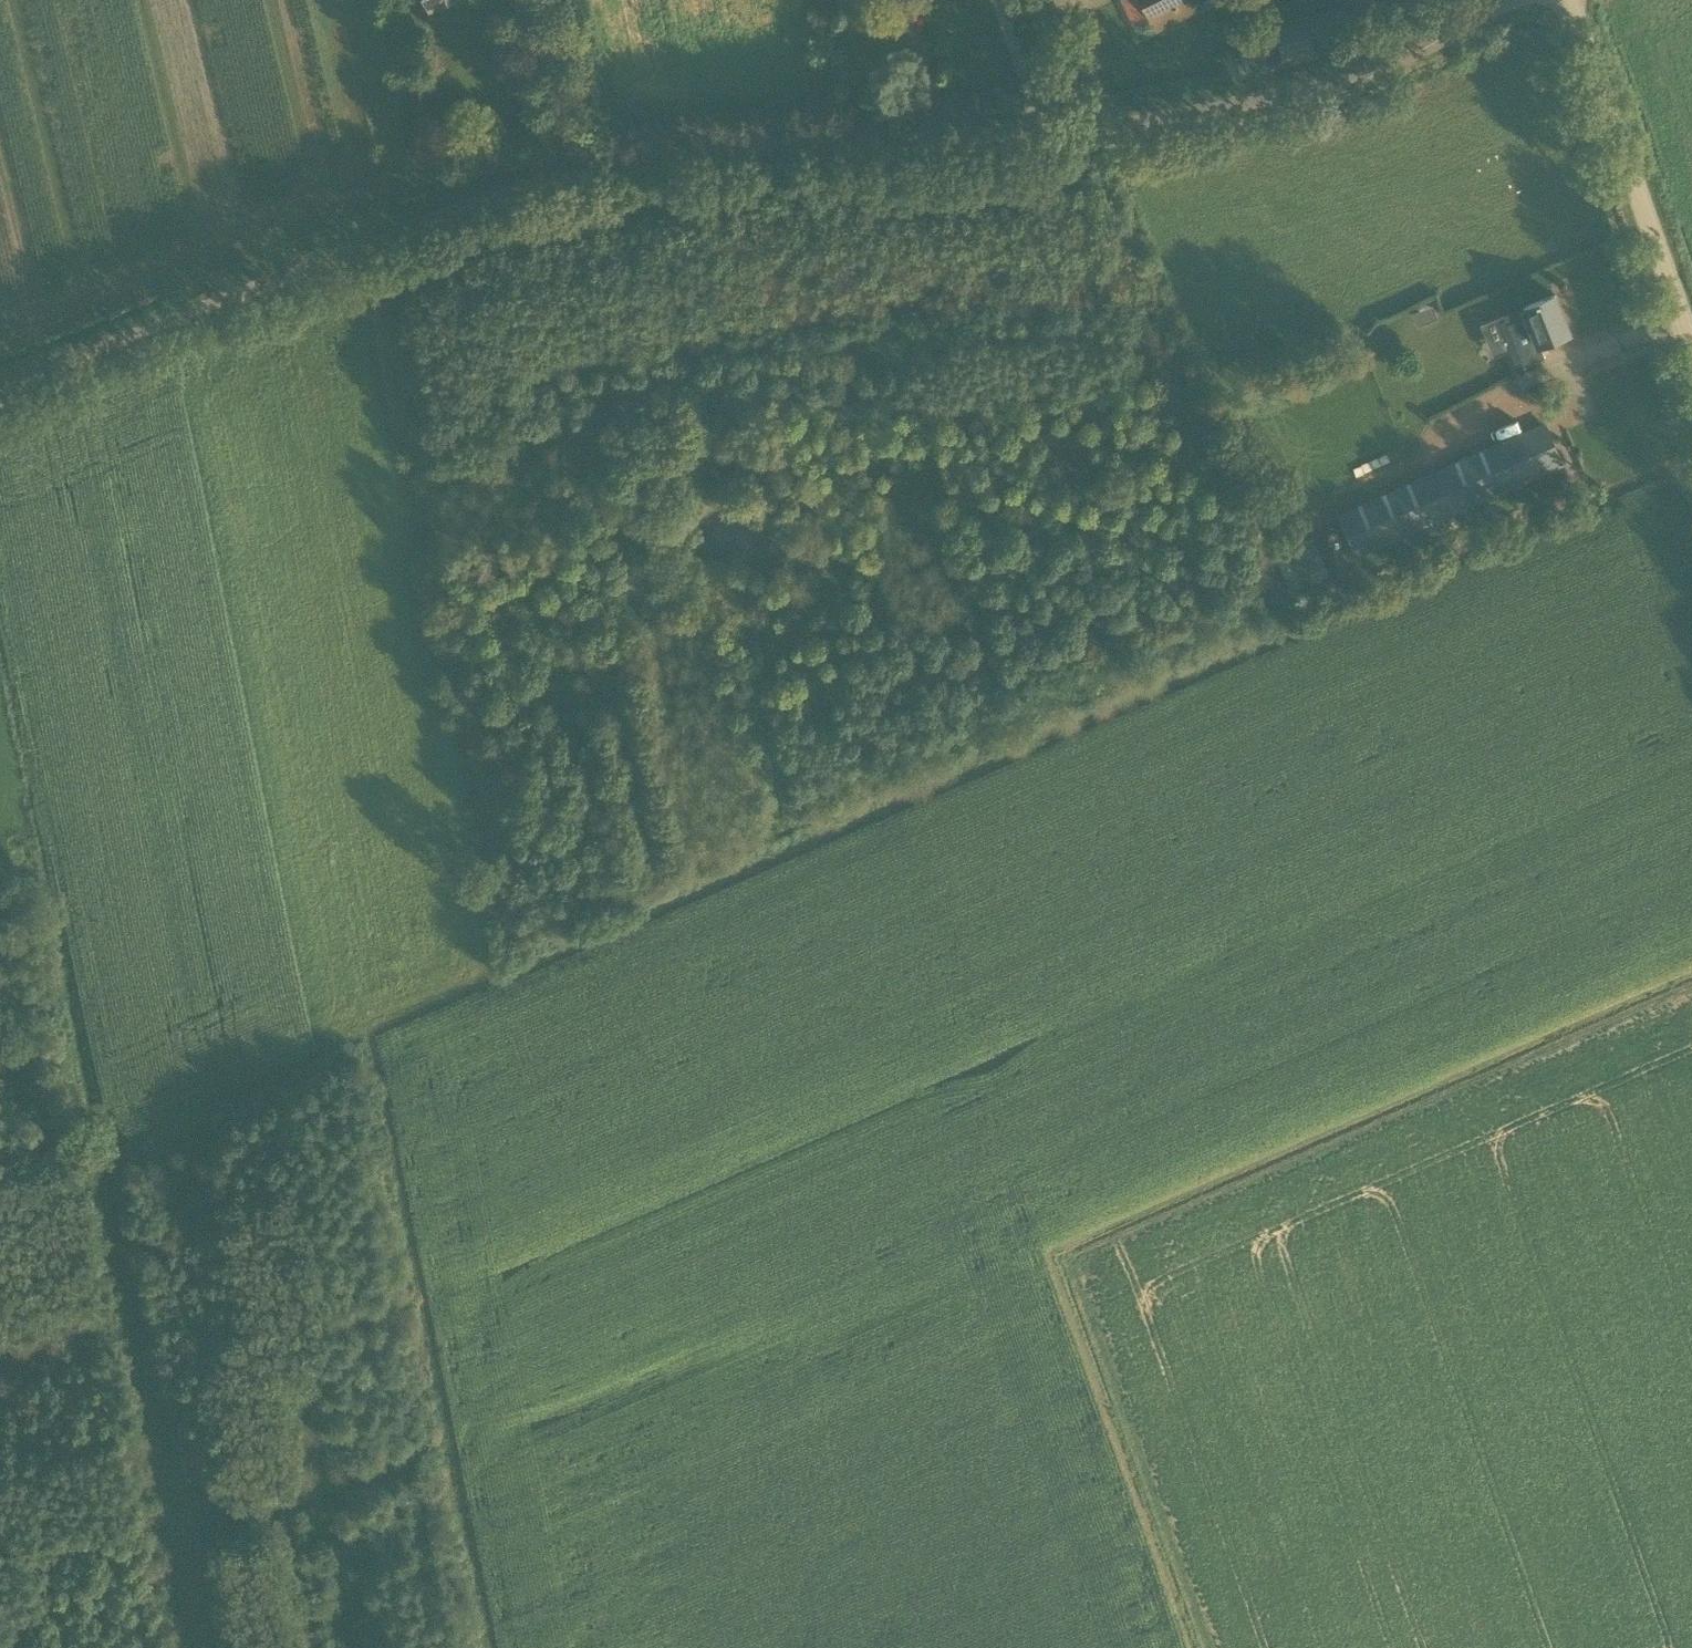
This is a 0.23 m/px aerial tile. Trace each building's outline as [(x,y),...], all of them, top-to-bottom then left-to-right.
[(431,8),(452,0),(427,0),(431,8)] [(1203,7),(1200,0),(1141,0),(1151,20),(1156,30),(1203,7)] [(1298,0),(1278,0),(1286,10),(1298,0)] [(1245,58),(1261,53),(1257,41),(1241,46),(1245,58)] [(1518,368),(1546,357),(1541,344),(1571,332),(1555,294),(1524,306),(1524,308),(1498,318),(1506,338),(1518,368)] [(1412,308),(1415,322),(1438,317),(1435,303),(1412,308)] [(1357,554),(1562,463),(1551,438),(1544,423),(1524,432),(1340,514),(1347,532),(1357,554)]
